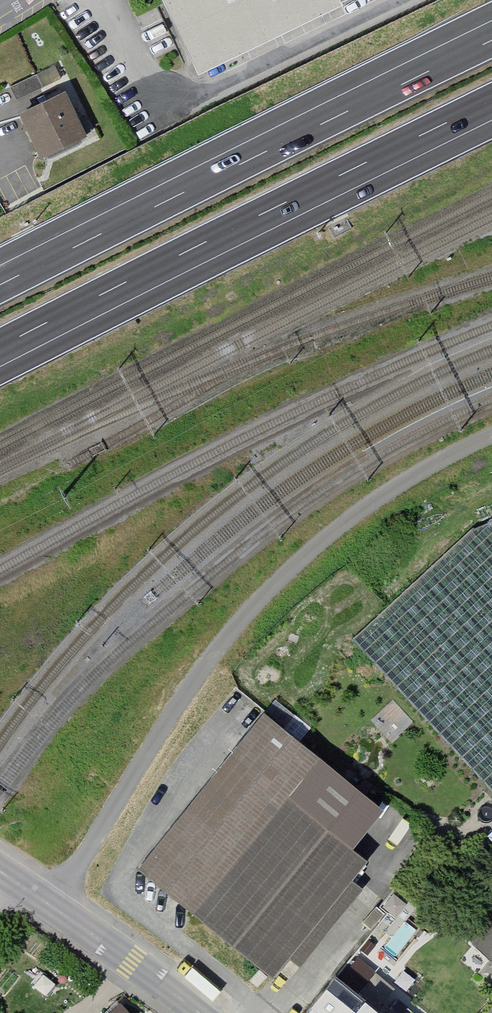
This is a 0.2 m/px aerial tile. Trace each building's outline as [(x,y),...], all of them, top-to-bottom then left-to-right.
[(197,74),(356,0),(163,0),(197,74)] [(67,79),(17,106),(45,158),(95,131),(67,79)] [(135,874),(273,987),(291,964),(301,973),(365,897),(351,886),(364,870),(284,804),(316,765),(262,720),(135,874)] [(468,951),(491,969),(491,919),(468,951)] [(377,926),(307,1012),(415,1012),(443,978),(377,926)]
